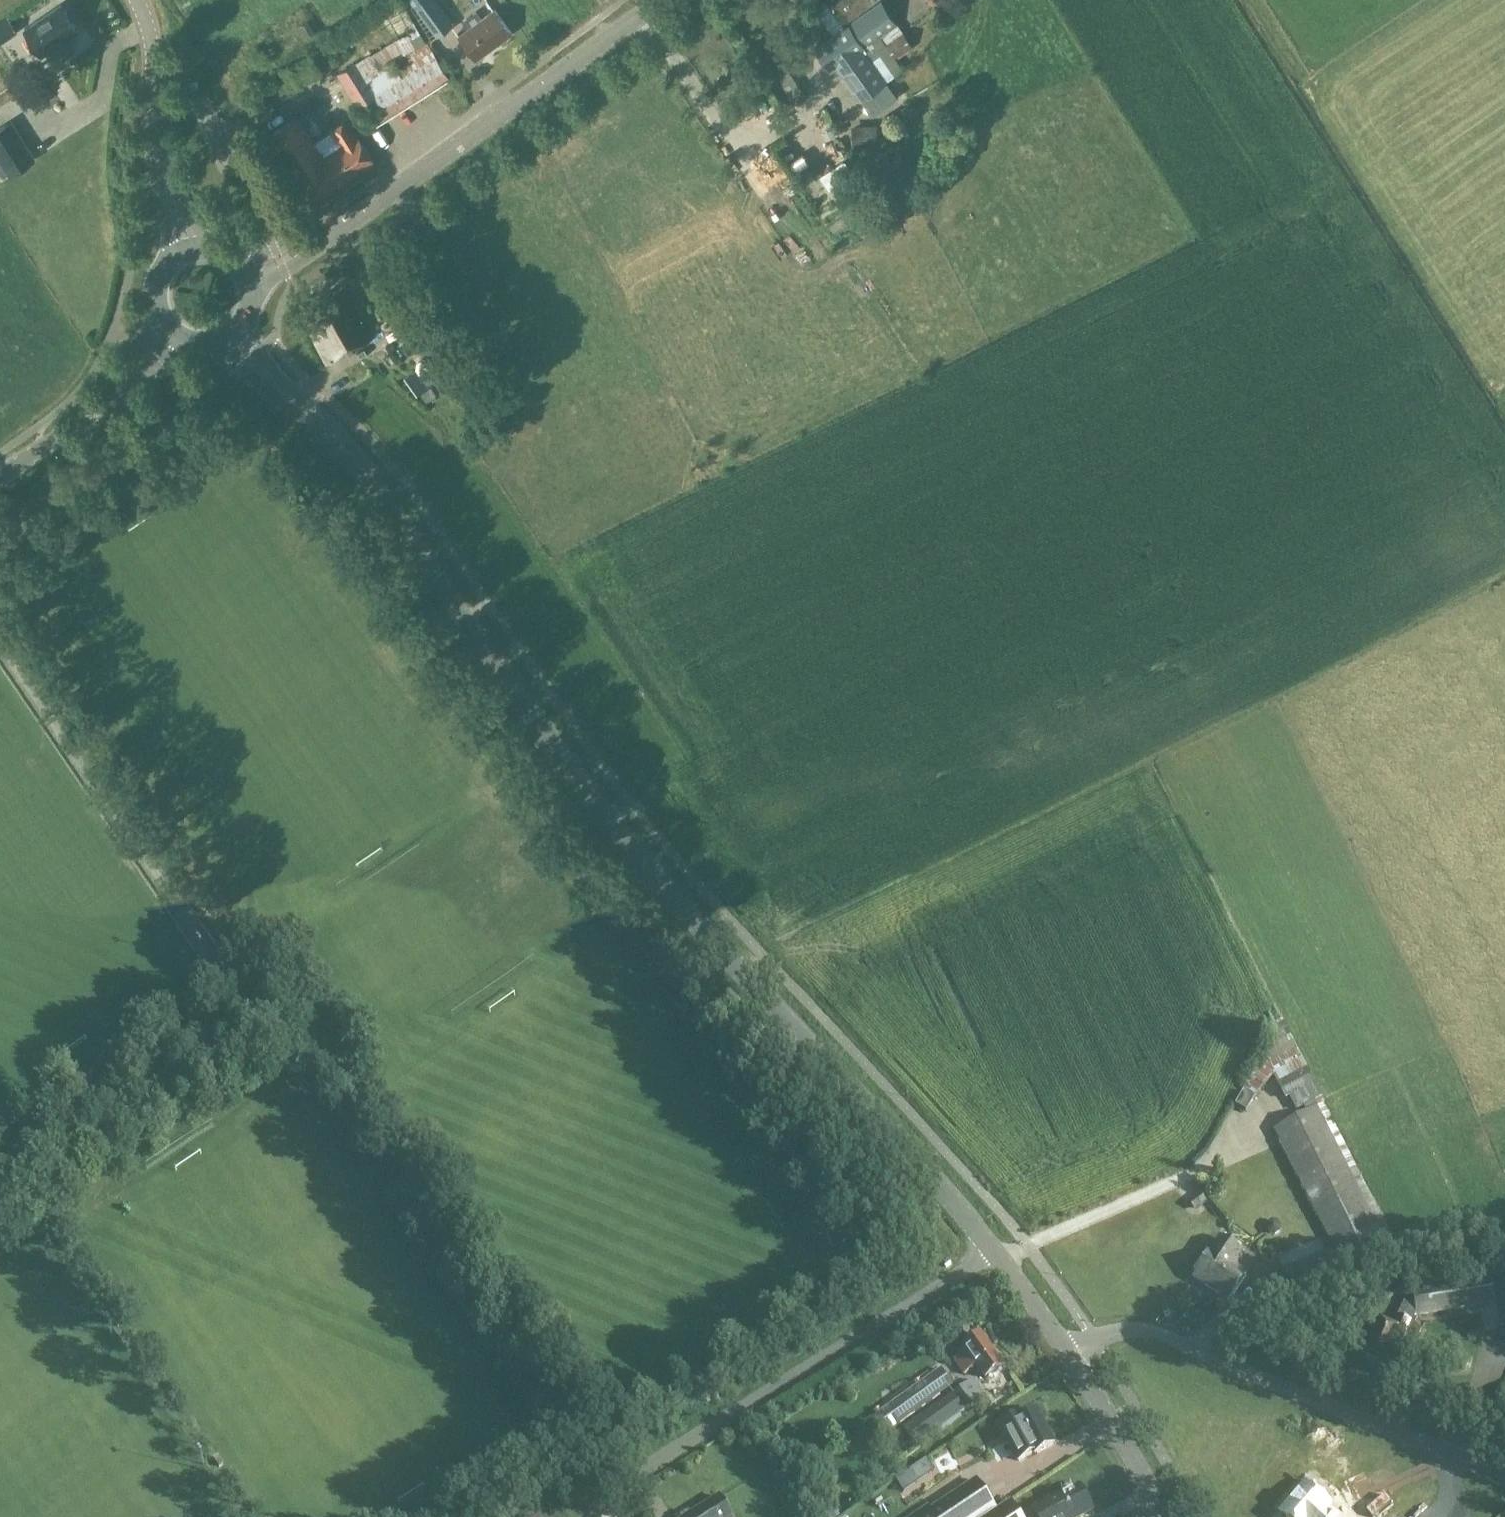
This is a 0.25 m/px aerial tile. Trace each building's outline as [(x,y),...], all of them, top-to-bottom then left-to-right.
[(356,103),(355,104),(370,128),(449,78),(427,42),(418,47),(413,38),(421,33),(403,0),(400,0),(372,17),(388,43),(338,74),(356,103)] [(438,37),(455,25),(436,0),(433,0),(419,11),(438,37)] [(846,23),(860,13),(851,0),(830,0),(846,23)] [(860,13),(878,0),(851,0),(860,13)] [(885,1),(850,26),(890,81),(904,71),(895,59),(916,45),(885,1)] [(61,5),(25,29),(43,56),(47,53),(55,64),(76,50),(68,39),(79,31),(61,5)] [(463,21),(469,29),(460,36),(476,59),(512,33),(495,10),(483,19),(477,11),(463,21)] [(308,37),(316,32),(309,21),(301,26),(308,37)] [(890,81),(850,26),(820,48),(835,69),(842,64),(866,99),(890,81)] [(784,68),(767,79),(785,106),(802,95),(784,68)] [(317,83),(324,98),(339,92),(332,76),(317,83)] [(1268,91),(1273,99),(1292,85),(1286,78),(1268,91)] [(301,112),(310,131),(327,123),(318,104),(301,112)] [(767,105),(748,117),(754,125),(772,113),(767,105)] [(298,117),(272,133),(314,199),(374,162),(348,119),(330,130),(332,133),(315,144),(298,117)] [(0,128),(0,160),(10,175),(35,159),(11,121),(0,128)] [(876,125),(851,126),(852,149),(877,147),(876,125)] [(831,171),(820,177),(831,194),(841,188),(831,171)] [(328,361),(373,337),(346,285),(340,289),(301,311),(328,361)] [(404,337),(426,325),(419,312),(397,324),(404,337)] [(409,355),(425,346),(425,345),(438,338),(432,328),(420,335),(419,333),(402,342),(409,355)] [(447,402),(464,391),(447,364),(429,376),(447,402)] [(406,378),(419,395),(431,386),(419,369),(406,378)] [(1301,1300),(1299,1295),(1396,1256),(1386,1230),(1322,1099),(1294,1043),(1295,1042),(1283,1019),(1270,1026),(1272,1030),(1266,1039),(1266,1038),(1257,1062),(1258,1063),(1255,1068),(1256,1069),(1244,1089),(1256,1098),(1258,1095),(1260,1092),(1262,1089),(1264,1087),(1269,1082),(1272,1079),(1275,1077),(1286,1101),(1290,1099),(1295,1112),(1304,1108),(1307,1115),(1275,1132),(1334,1250),(1284,1271),(1286,1276),(1263,1286),(1274,1311),(1301,1300)] [(1199,1195),(1189,1203),(1195,1211),(1205,1203),(1199,1195)] [(1274,1235),(1278,1232),(1279,1227),(1276,1222),(1271,1222),(1267,1225),(1266,1230),(1269,1234),(1274,1235)] [(1228,1301),(1246,1276),(1234,1268),(1242,1256),(1221,1241),(1196,1279),(1228,1301)] [(1389,1365),(1396,1349),(1402,1351),(1409,1336),(1406,1335),(1417,1312),(1417,1317),(1495,1304),(1491,1276),(1413,1289),(1415,1300),(1406,1296),(1392,1330),(1377,1323),(1363,1353),(1389,1365)] [(983,1335),(964,1349),(967,1353),(955,1361),(965,1375),(977,1366),(986,1379),(1004,1366),(983,1335)] [(941,1371),(871,1420),(883,1437),(953,1388),(941,1371)] [(953,1394),(965,1410),(984,1396),(972,1380),(953,1394)] [(953,1395),(911,1425),(923,1441),(964,1412),(953,1395)] [(1018,1415),(997,1426),(1017,1464),(1054,1445),(1037,1412),(1021,1421),(1018,1415)] [(991,1515),(974,1487),(941,1508),(945,1513),(939,1516),(988,1516),(991,1515)] [(1314,1488),(1289,1516),(1340,1516),(1335,1513),(1338,1510),(1314,1488)] [(1094,1512),(1081,1489),(1065,1498),(1063,1494),(1022,1516),(1012,1502),(991,1515),(988,1516),(1085,1516),(1094,1512)] [(719,1498),(690,1516),(731,1516),(719,1498)]
